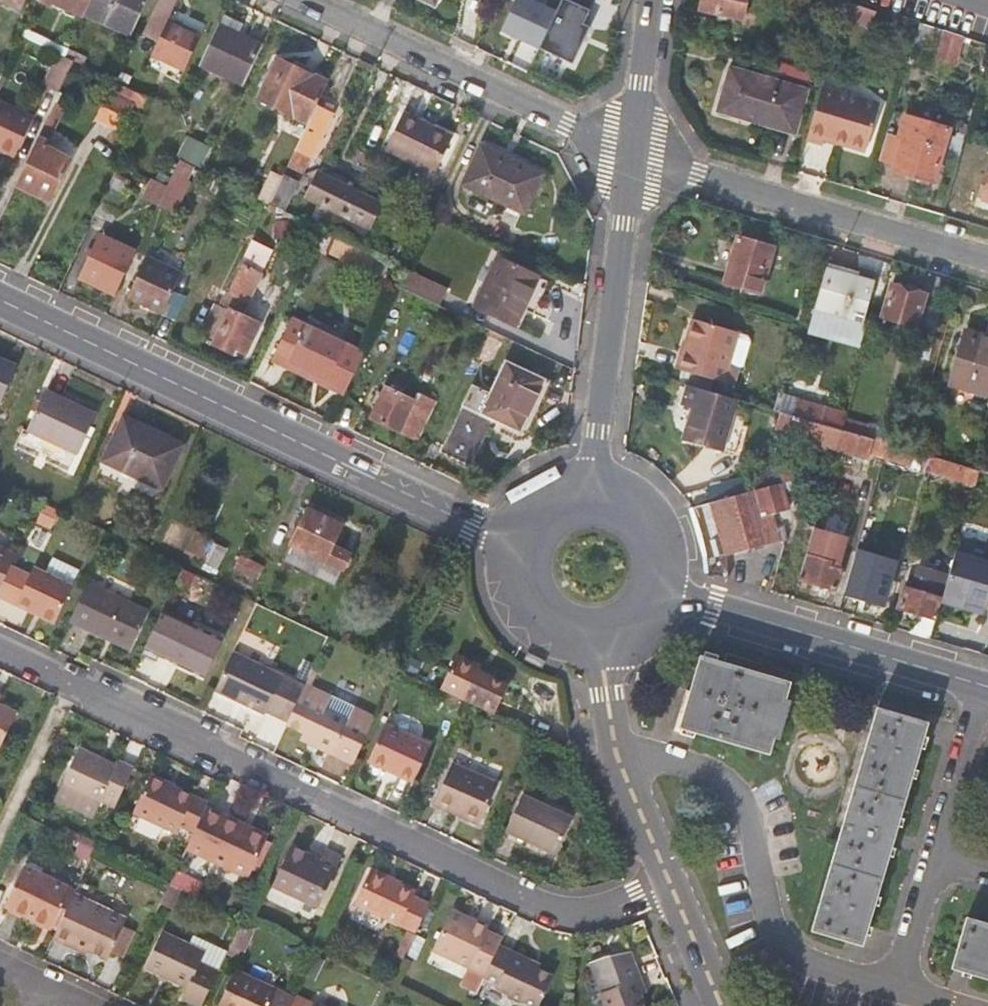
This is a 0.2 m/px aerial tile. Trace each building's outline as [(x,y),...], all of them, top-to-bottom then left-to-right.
[(85,15),(86,13),(92,0),(53,0),(85,15)] [(86,13),(132,35),(148,0),(92,0),(86,13)] [(144,33),(159,40),(153,53),(185,69),(201,34),(170,18),(178,0),(159,0),(144,33)] [(573,63),(591,24),(584,21),(594,0),(561,0),(556,11),(533,0),(516,0),(502,29),(573,63)] [(700,8),(743,17),(746,0),(702,0),(700,8)] [(844,13),(847,0),(822,0),(821,5),(844,13)] [(201,63),(244,83),(262,44),(239,32),(243,25),(223,16),(201,63)] [(960,45),(963,35),(921,23),(917,38),(943,45),(940,58),(961,64),(965,47),(960,45)] [(65,47),(23,28),(20,35),(60,52),(66,55),(69,49),(65,47)] [(66,55),(60,52),(45,84),(61,92),(69,75),(75,62),(76,60),(66,55)] [(261,97),(310,120),(317,104),(329,81),(295,65),(294,66),(279,59),(261,97)] [(86,67),(75,62),(69,75),(79,80),(86,67)] [(731,67),(718,109),(795,132),(807,88),(731,67)] [(91,80),(112,90),(117,81),(111,78),(96,70),(91,80)] [(45,145),(79,80),(69,75),(61,92),(17,185),(49,200),(70,158),(45,145)] [(117,81),(112,90),(99,117),(121,128),(134,100),(147,106),(150,97),(117,81)] [(878,103),(821,89),(813,119),(807,139),(825,144),(827,136),(867,146),(878,103)] [(0,96),(0,139),(6,142),(3,148),(14,153),(33,112),(0,96)] [(333,112),(317,104),(310,120),(299,143),(289,163),(302,169),(308,155),(312,157),(333,112)] [(436,173),(453,137),(403,114),(386,150),(436,173)] [(947,129),(904,116),(898,138),(888,134),(879,161),(896,166),(894,170),(934,182),(943,151),(941,151),(947,129)] [(190,138),(180,160),(193,166),(203,145),(190,138)] [(512,159),(509,163),(480,150),(465,183),(524,211),(542,173),(512,159)] [(198,172),(199,169),(193,166),(180,160),(167,186),(181,193),(192,169),(198,172)] [(369,225),(380,202),(319,173),(308,196),(369,225)] [(298,181),(284,174),(279,185),(273,198),(271,203),(285,210),(298,181)] [(145,198),(158,204),(167,186),(154,180),(145,198)] [(262,193),(273,198),(279,185),(269,180),(262,193)] [(117,208),(102,201),(96,214),(112,220),(117,208)] [(81,275),(117,293),(134,256),(136,252),(100,235),(81,275)] [(362,265),(369,250),(340,236),(332,251),(362,265)] [(760,295),(774,247),(738,237),(725,285),(760,295)] [(272,251),(253,242),(230,292),(248,301),(272,251)] [(538,276),(499,257),(477,304),(516,323),(538,276)] [(128,298),(162,314),(182,273),(148,258),(128,298)] [(448,287),(405,267),(397,285),(439,304),(448,287)] [(875,274),(859,269),(856,279),(829,271),(818,308),(830,312),(862,321),(872,284),(875,274)] [(884,316),(915,326),(924,295),(893,286),(884,316)] [(259,323),(216,302),(201,336),(234,352),(237,346),(237,347),(246,351),(259,323)] [(862,321),(830,312),(828,319),(860,328),(862,321)] [(325,385),(345,394),(365,352),(306,324),(292,317),(273,358),(287,365),(289,360),(327,378),(325,385)] [(748,335),(738,332),(696,321),(688,351),(685,350),(679,370),(734,386),(739,368),(744,365),(751,340),(748,335)] [(966,332),(951,384),(987,395),(987,338),(966,332)] [(0,358),(0,402),(15,364),(0,358)] [(442,451),(470,464),(494,414),(520,427),(544,379),(508,362),(493,394),(474,385),(442,451)] [(435,401),(419,394),(416,400),(386,386),(372,416),(417,438),(435,401)] [(723,453),(738,401),(688,387),(683,406),(692,409),(683,441),(723,453)] [(47,390),(29,429),(77,451),(95,413),(47,390)] [(799,400),(787,397),(782,414),(794,417),(799,400)] [(794,417),(843,432),(847,420),(848,415),(799,400),(794,417)] [(777,433),(837,452),(843,432),(794,417),(782,414),(780,413),(777,433)] [(182,444),(124,417),(104,459),(163,485),(182,444)] [(901,435),(847,420),(843,432),(888,445),(897,448),(901,435)] [(868,454),(885,459),(888,445),(843,432),(837,452),(866,460),(868,454)] [(888,460),(930,472),(934,459),(911,452),(897,448),(888,445),(885,459),(888,460)] [(930,472),(975,486),(976,483),(980,472),(934,459),(930,472)] [(707,488),(711,504),(726,555),(788,538),(785,529),(778,530),(773,513),(799,506),(788,465),(759,474),(707,488)] [(728,575),(726,555),(711,504),(693,509),(695,514),(700,527),(704,540),(707,558),(707,574),(727,580),(728,575)] [(293,545),(286,559),(334,581),(340,566),(343,568),(351,552),(333,544),(342,523),(308,507),(291,544),(293,545)] [(800,553),(807,555),(815,530),(815,527),(809,525),(800,553)] [(847,540),(815,530),(807,555),(800,580),(836,590),(843,567),(839,565),(847,540)] [(195,532),(186,551),(218,567),(227,547),(195,532)] [(9,568),(16,553),(0,545),(0,587),(9,568)] [(943,597),(986,610),(987,604),(987,554),(958,546),(949,576),(943,597)] [(241,553),(235,567),(256,576),(261,563),(241,553)] [(889,565),(856,556),(845,594),(883,604),(889,583),(884,582),(889,565)] [(193,577),(196,571),(184,566),(182,571),(193,577)] [(9,568),(0,587),(0,596),(19,605),(21,601),(41,611),(39,614),(52,620),(69,584),(37,569),(32,578),(9,568)] [(898,608),(915,614),(936,620),(943,597),(949,576),(926,570),(920,593),(904,589),(898,608)] [(187,591),(193,577),(182,571),(175,584),(187,591)] [(148,613),(87,583),(70,620),(131,649),(148,613)] [(21,601),(19,605),(39,614),(41,611),(21,601)] [(223,640),(163,610),(142,654),(156,662),(159,655),(205,677),(223,640)] [(915,614),(909,634),(930,640),(936,620),(915,614)] [(265,711),(288,722),(305,686),(233,652),(215,690),(262,713),(265,711)] [(479,672),(481,665),(456,654),(440,688),(468,701),(486,709),(496,714),(509,685),(491,677),(479,672)] [(791,684),(724,664),(701,658),(681,729),(770,755),(775,738),(780,740),(792,702),(786,700),(791,684)] [(493,671),(481,665),(479,672),(491,677),(493,671)] [(319,669),(315,666),(308,682),(313,684),(319,669)] [(287,725),(303,733),(315,739),(313,744),(353,763),(376,715),(356,705),(350,718),(326,707),(332,693),(313,684),(308,682),(305,686),(288,722),(287,725)] [(4,751),(22,712),(2,704),(0,703),(0,749),(4,751)] [(814,931),(821,933),(844,940),(862,946),(892,846),(927,724),(878,710),(852,800),(814,931)] [(386,722),(369,760),(415,781),(431,743),(386,722)] [(301,738),(313,744),(315,739),(303,733),(301,738)] [(80,747),(62,786),(101,805),(104,800),(115,806),(134,766),(119,760),(118,764),(80,747)] [(498,781),(454,761),(435,802),(480,822),(498,781)] [(179,826),(195,833),(207,805),(208,803),(152,776),(135,812),(176,832),(179,826)] [(95,818),(101,805),(62,786),(56,799),(95,818)] [(521,836),(518,841),(542,853),(545,847),(557,853),(573,815),(524,792),(506,829),(521,836)] [(249,878),(266,839),(227,820),(229,815),(207,805),(195,833),(187,848),(249,878)] [(269,834),(229,815),(227,820),(266,839),(269,834)] [(504,835),(518,841),(521,836),(506,829),(504,835)] [(86,838),(84,844),(95,850),(98,843),(86,838)] [(80,842),(74,854),(89,861),(95,850),(84,844),(80,842)] [(321,859),(308,853),(291,845),(273,884),(320,907),(342,858),(326,850),(323,855),(321,859)] [(310,849),(308,853),(321,859),(323,855),(310,849)] [(54,922),(59,925),(74,893),(76,889),(23,865),(5,905),(34,920),(37,914),(54,922)] [(371,866),(369,870),(400,884),(402,880),(371,866)] [(203,883),(177,870),(170,885),(179,889),(197,897),(203,883)] [(400,884),(369,870),(353,905),(406,929),(415,933),(428,905),(413,898),(416,892),(400,884)] [(170,910),(179,889),(170,885),(160,906),(170,910)] [(54,938),(74,947),(77,942),(90,948),(110,957),(127,918),(74,893),(59,925),(54,938)] [(487,925),(453,909),(434,949),(486,973),(499,945),(504,936),(486,928),(487,925)] [(51,928),(54,922),(37,914),(34,920),(51,928)] [(968,918),(954,968),(987,978),(987,924),(968,918)] [(244,924),(233,949),(243,953),(254,928),(244,924)] [(393,957),(402,961),(415,933),(406,929),(393,957)] [(195,1005),(201,1005),(220,968),(226,954),(207,945),(204,952),(160,931),(143,968),(158,975),(165,978),(185,988),(180,999),(195,1005)] [(88,954),(90,948),(77,942),(74,947),(88,954)] [(539,969),(528,964),(530,959),(499,945),(486,973),(485,976),(498,982),(496,987),(535,1005),(540,1005),(554,976),(539,969)] [(605,1005),(645,1005),(640,993),(635,980),(638,978),(633,964),(629,952),(606,957),(589,963),(595,979),(605,1005)] [(541,964),(530,959),(528,964),(539,969),(541,964)] [(295,997),(235,969),(218,1005),(290,1005),(295,997)] [(644,991),(638,978),(635,980),(640,993),(644,991)] [(450,994),(444,1005),(445,1005),(459,1005),(463,1000),(450,994)] [(308,1003),(295,996),(295,997),(290,1005),(307,1005),(308,1003)]
